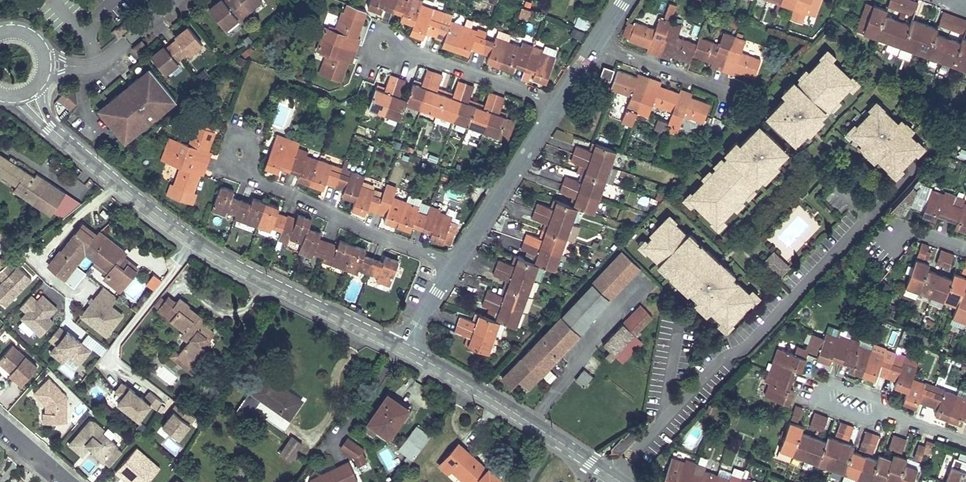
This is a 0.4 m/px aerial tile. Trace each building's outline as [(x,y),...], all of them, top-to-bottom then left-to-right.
[(210,10),(226,30),(240,19),(241,21),(246,16),(233,0),(227,0),(226,1),(219,7),(217,4),(210,10)] [(246,16),(251,12),(250,10),(262,0),(233,0),(246,16)] [(393,10),(397,0),(371,0),(368,8),(381,12),(383,7),(393,10)] [(393,10),(403,13),(400,20),(413,24),(414,23),(419,10),(422,0),(397,0),(393,10)] [(793,8),(796,0),(782,0),(780,4),(793,8)] [(806,13),(808,8),(817,11),(820,0),(796,0),(793,8),(806,13)] [(894,9),(897,0),(890,0),(887,7),(894,9)] [(900,12),(905,0),(897,0),(894,9),(900,12)] [(906,14),(912,1),(910,0),(905,0),(900,12),(906,14)] [(906,14),(913,17),(918,3),(912,1),(906,14)] [(651,53),(658,56),(671,21),(676,6),(670,3),(664,19),(660,17),(655,29),(635,22),(629,41),(647,48),(652,49),(651,53)] [(867,3),(857,31),(863,34),(874,5),(867,3)] [(366,11),(348,4),(337,32),(325,28),(321,39),(355,51),(358,44),(351,41),(352,38),(356,39),(356,38),(366,12),(366,11)] [(874,5),(863,34),(876,38),(885,16),(887,10),(878,7),(874,5)] [(520,7),(517,17),(527,20),(530,10),(520,7)] [(806,13),(815,16),(817,11),(808,8),(806,13)] [(419,10),(414,23),(413,24),(410,33),(423,38),(425,33),(434,36),(439,22),(430,19),(432,14),(419,10)] [(938,26),(945,28),(950,14),(943,12),(938,26)] [(434,36),(444,40),(442,45),(455,50),(464,26),(450,21),(452,16),(443,13),(439,22),(434,36)] [(945,28),(951,30),(956,16),(950,14),(945,28)] [(885,16),(876,38),(889,43),(897,20),(885,16)] [(951,30),(957,32),(962,19),(956,16),(951,30)] [(587,19),(579,17),(575,26),(583,29),(587,19)] [(910,25),(923,29),(925,24),(915,20),(912,19),(910,25)] [(964,35),(965,30),(965,20),(962,19),(957,32),(964,35)] [(897,20),(889,43),(902,48),(910,25),(897,20)] [(681,25),(671,21),(658,56),(665,59),(667,55),(671,56),(690,63),(693,56),(697,44),(677,37),(681,25)] [(124,23),(117,29),(121,34),(128,29),(124,23)] [(923,29),(936,34),(938,29),(933,27),(925,24),(923,29)] [(837,29),(843,34),(847,30),(840,25),(837,29)] [(910,25),(902,48),(914,52),(923,29),(910,25)] [(470,49),(480,52),(485,38),(475,35),(477,30),(464,26),(455,50),(468,55),(470,49)] [(178,41),(173,45),(183,57),(188,53),(190,55),(203,44),(189,27),(182,33),(184,36),(178,41)] [(575,28),(572,35),(581,39),(584,32),(575,28)] [(923,29),(914,52),(927,57),(936,34),(923,29)] [(500,66),(509,42),(512,35),(498,30),(495,42),(485,38),(480,52),(487,55),(489,56),(487,61),(500,66)] [(715,69),(722,71),(734,36),(724,32),(719,45),(699,37),(697,44),(693,56),(711,63),(716,65),(715,69)] [(936,34),(927,57),(940,61),(948,39),(936,34)] [(734,36),(722,71),(729,74),(730,70),(735,72),(754,78),(760,59),(741,52),(745,40),(734,36)] [(346,56),(353,58),(355,51),(321,39),(317,50),(329,54),(322,74),(341,81),(348,62),(348,60),(345,59),(346,56)] [(948,39),(940,61),(952,66),(961,43),(948,39)] [(148,47),(143,41),(134,48),(139,54),(148,47)] [(530,55),(520,51),(522,46),(509,42),(500,66),(513,71),(515,66),(525,69),(530,55)] [(952,66),(965,71),(965,69),(965,45),(961,43),(952,66)] [(159,51),(152,57),(166,74),(179,63),(178,61),(183,57),(173,45),(168,49),(162,54),(159,51)] [(532,78),(546,83),(555,57),(543,53),(544,50),(533,47),(530,55),(525,69),(530,71),(535,72),(532,78)] [(786,95),(771,111),(774,115),(770,119),(792,139),(795,135),(798,138),(806,130),(809,132),(818,123),(814,119),(817,115),(819,117),(828,106),(829,107),(834,103),(832,101),(834,98),(835,99),(853,81),(843,71),(840,74),(832,66),(835,64),(825,54),(808,73),(808,74),(805,77),(804,75),(800,79),(801,80),(792,89),(788,86),(783,92),(786,95)] [(601,77),(610,80),(613,71),(604,67),(601,77)] [(176,99),(151,69),(139,78),(142,82),(133,89),(130,86),(118,96),(121,99),(113,105),(111,102),(100,111),(122,138),(143,121),(146,124),(155,117),(152,113),(161,106),(164,110),(176,99)] [(422,83),(421,86),(413,83),(408,97),(406,100),(408,100),(407,104),(422,109),(435,73),(427,70),(422,83)] [(638,112),(650,78),(643,76),(641,79),(637,78),(618,71),(613,85),(611,90),(631,96),(626,109),(626,110),(627,110),(621,122),(632,126),(638,112)] [(435,73),(422,109),(437,115),(445,95),(437,92),(438,89),(443,75),(435,73)] [(385,88),(384,91),(376,89),(369,108),(383,114),(384,114),(398,78),(390,75),(385,88)] [(398,78),(384,114),(400,120),(407,104),(408,100),(406,100),(399,97),(401,94),(406,81),(398,78)] [(672,111),(679,93),(660,86),(655,85),(657,81),(650,78),(638,112),(648,116),(652,104),(672,111)] [(453,94),(452,97),(445,95),(437,115),(453,120),(466,84),(458,81),(453,94)] [(466,84),(453,120),(468,126),(476,106),(468,103),(469,100),(474,87),(466,84)] [(688,92),(681,89),(679,93),(672,111),(668,124),(671,125),(668,132),(676,135),(683,116),(703,123),(710,105),(691,98),(686,96),(688,92)] [(68,95),(65,92),(59,99),(72,110),(77,103),(77,93),(70,94),(68,95)] [(485,106),(483,109),(476,106),(468,126),(484,132),(497,95),(490,92),(485,106)] [(497,95),(484,132),(500,137),(500,136),(508,140),(512,127),(505,124),(507,117),(499,114),(500,111),(505,98),(497,95)] [(155,117),(164,110),(161,106),(152,113),(155,117)] [(898,123),(881,107),(878,111),(875,107),(854,128),(858,132),(855,135),(863,143),(861,146),(871,154),(875,150),(878,153),(877,155),(891,169),(894,165),(898,169),(918,148),(914,144),(917,141),(904,128),(907,125),(901,119),(898,123)] [(166,147),(165,149),(208,164),(210,156),(203,154),(204,151),(208,152),(208,150),(215,132),(213,131),(216,123),(202,117),(198,125),(197,125),(189,145),(177,140),(177,141),(169,138),(166,147)] [(515,120),(507,117),(505,124),(512,127),(515,120)] [(146,124),(143,121),(122,138),(125,141),(146,124)] [(664,133),(666,123),(656,121),(654,130),(664,133)] [(706,178),(689,197),(698,206),(701,203),(709,211),(706,214),(716,224),(734,205),(733,204),(736,201),(738,203),(742,199),(741,198),(746,193),(745,192),(748,189),(750,191),(754,186),(753,185),(762,176),(761,174),(764,171),(768,175),(777,165),(775,163),(782,155),(779,152),(783,148),(761,128),(758,131),(754,128),(739,144),(735,141),(730,147),(733,150),(725,159),(724,158),(720,162),(721,164),(719,167),(718,166),(713,171),(712,170),(708,174),(710,176),(707,179),(706,178)] [(289,139),(276,134),(273,142),(286,147),(287,144),(298,148),(299,143),(289,139)] [(286,147),(273,142),(265,168),(278,172),(280,168),(289,171),(298,148),(287,144),(286,147)] [(611,167),(616,151),(596,144),(593,152),(589,150),(576,146),(573,154),(590,160),(611,167)] [(308,151),(298,148),(289,171),(299,174),(298,180),(311,184),(319,160),(306,155),(308,151)] [(208,164),(165,149),(161,159),(181,167),(174,186),(171,185),(167,194),(193,203),(197,194),(193,193),(200,174),(200,172),(197,171),(198,168),(205,171),(208,164)] [(584,175),(605,182),(611,167),(590,160),(573,154),(571,162),(584,166),(587,167),(584,175)] [(18,183),(13,190),(24,197),(26,194),(35,200),(46,184),(15,164),(17,161),(11,156),(9,160),(5,157),(3,160),(0,158),(0,171),(18,183)] [(319,160),(311,184),(324,189),(326,183),(335,186),(342,168),(319,160)] [(618,169),(611,167),(605,182),(612,185),(618,169)] [(342,168),(335,186),(344,190),(342,195),(355,200),(356,198),(357,198),(361,186),(365,176),(342,168)] [(16,186),(18,183),(0,171),(0,175),(16,186)] [(579,191),(600,198),(605,182),(584,175),(582,183),(578,182),(565,177),(562,185),(579,191)] [(905,183),(892,210),(904,215),(917,188),(905,183)] [(79,206),(46,184),(35,200),(52,212),(63,219),(79,206)] [(387,185),(383,193),(382,198),(377,212),(386,215),(384,221),(397,226),(406,202),(393,197),(396,188),(387,185)] [(578,208),(594,214),(600,198),(579,191),(562,185),(560,192),(573,197),(576,198),(573,207),(578,208)] [(221,186),(212,210),(225,215),(227,211),(236,214),(242,200),(235,198),(232,196),(234,191),(221,186)] [(361,186),(357,198),(356,198),(355,200),(352,209),(365,214),(367,210),(368,208),(371,210),(377,212),(382,198),(380,198),(382,193),(361,186)] [(937,215),(947,218),(955,195),(945,191),(944,194),(931,190),(922,215),(935,220),(937,215)] [(33,203),(35,200),(26,194),(24,197),(33,203)] [(965,231),(965,203),(963,203),(965,198),(955,195),(947,218),(956,222),(954,227),(965,231)] [(236,214),(234,219),(257,227),(267,203),(253,198),(251,203),(242,200),(236,214)] [(52,212),(35,200),(33,203),(50,215),(52,212)] [(572,224),(578,208),(573,207),(570,205),(557,201),(554,209),(550,207),(538,202),(535,210),(551,216),(572,224)] [(406,202),(397,226),(411,231),(412,225),(422,228),(427,214),(418,211),(419,206),(406,202)] [(267,203),(257,227),(271,232),(272,227),(281,231),(287,216),(278,213),(280,208),(267,203)] [(430,205),(427,214),(422,228),(432,232),(430,238),(450,245),(455,231),(448,228),(451,221),(453,217),(440,212),(441,209),(430,205)] [(566,239),(572,224),(551,216),(535,210),(532,218),(545,223),(548,224),(545,232),(566,239)] [(287,216),(281,231),(282,231),(291,235),(290,239),(302,243),(307,230),(308,229),(312,220),(299,215),(296,220),(287,216)] [(705,304),(728,326),(737,316),(733,312),(741,304),(745,308),(754,298),(730,275),(729,277),(725,274),(729,269),(720,261),(718,263),(712,258),(711,260),(703,252),(706,249),(701,244),(699,246),(695,242),(696,241),(692,237),(690,239),(687,236),(688,235),(671,219),(668,223),(664,220),(657,228),(659,229),(647,242),(649,243),(645,247),(661,263),(662,262),(665,265),(664,267),(668,271),(669,270),(673,274),(671,276),(676,280),(679,277),(687,284),(686,286),(699,298),(695,302),(702,308),(705,304)] [(458,223),(451,221),(448,228),(455,231),(458,223)] [(59,251),(48,265),(65,278),(76,263),(73,260),(81,249),(85,252),(96,261),(109,272),(106,275),(104,278),(116,286),(127,272),(131,275),(137,268),(122,256),(125,252),(99,232),(96,235),(82,224),(61,252),(59,251)] [(574,242),(579,226),(572,224),(566,239),(574,242)] [(308,229),(307,230),(302,243),(299,253),(312,258),(314,254),(323,257),(328,242),(319,239),(321,234),(308,229)] [(291,235),(282,231),(279,239),(288,242),(290,239),(291,235)] [(561,255),(566,239),(545,232),(543,240),(539,238),(526,234),(524,241),(561,255)] [(328,242),(323,257),(325,257),(333,260),(331,264),(344,269),(353,245),(340,240),(338,246),(328,242)] [(555,271),(561,255),(524,241),(521,249),(534,254),(537,255),(534,263),(539,265),(546,267),(555,271)] [(922,243),(917,256),(924,259),(929,246),(922,243)] [(353,245),(344,269),(357,274),(359,270),(368,273),(374,259),(364,255),(366,250),(353,245)] [(81,249),(73,260),(76,263),(85,252),(81,249)] [(936,263),(942,266),(947,253),(941,250),(936,263)] [(635,264),(622,251),(603,272),(620,288),(640,268),(635,264)] [(7,253),(0,259),(0,269),(12,259),(7,253)] [(780,277),(788,269),(777,258),(778,256),(774,253),(765,262),(780,277)] [(942,266),(949,268),(954,255),(947,253),(942,266)] [(374,259),(368,273),(378,277),(377,281),(390,286),(399,262),(385,257),(383,262),(374,259)] [(534,279),(539,265),(534,263),(531,262),(518,257),(515,265),(512,264),(499,260),(496,268),(533,280),(534,279)] [(929,264),(916,260),(912,269),(910,275),(905,288),(919,293),(927,270),(929,264)] [(96,261),(93,265),(106,275),(109,272),(96,261)] [(20,265),(9,279),(23,289),(34,275),(20,265)] [(539,265),(534,279),(541,281),(546,267),(539,265)] [(528,296),(533,280),(496,268),(493,275),(506,280),(510,281),(507,289),(528,296)] [(940,275),(927,270),(919,293),(932,297),(940,275)] [(131,275),(127,272),(116,286),(120,289),(131,275)] [(609,299),(620,288),(603,272),(592,283),(609,299)] [(965,283),(965,281),(965,277),(955,274),(952,279),(965,283)] [(952,279),(940,275),(932,297),(944,302),(952,279)] [(23,289),(9,279),(4,285),(18,296),(23,289)] [(952,279),(944,302),(957,306),(961,295),(963,290),(965,283),(952,279)] [(587,323),(609,299),(592,283),(569,307),(587,323)] [(123,314),(111,306),(117,297),(101,286),(78,317),(106,337),(123,314)] [(903,294),(916,298),(919,293),(905,288),(903,294)] [(522,312),(528,296),(507,289),(504,297),(501,296),(488,291),(485,299),(522,312)] [(38,290),(20,309),(25,314),(18,322),(36,340),(54,321),(49,317),(57,308),(38,290)] [(961,295),(957,306),(953,318),(965,322),(965,320),(965,291),(963,290),(961,295)] [(930,302),(932,297),(919,293),(916,298),(929,303),(930,302)] [(159,309),(166,300),(159,294),(152,304),(159,309)] [(158,309),(185,330),(182,335),(189,341),(179,353),(175,350),(171,356),(192,374),(197,368),(192,364),(205,347),(200,343),(206,336),(209,339),(214,332),(203,323),(201,326),(194,321),(199,315),(187,306),(189,305),(180,298),(177,302),(169,296),(166,300),(159,309),(158,309)] [(944,302),(932,297),(930,302),(942,306),(944,302)] [(517,328),(522,312),(485,299),(482,307),(495,311),(499,313),(496,320),(500,322),(517,328)] [(630,330),(648,312),(640,305),(623,323),(630,330)] [(518,379),(528,388),(578,335),(588,325),(587,323),(569,307),(560,317),(502,379),(510,387),(518,379)] [(635,334),(638,336),(640,333),(638,331),(652,316),(648,312),(630,330),(623,323),(603,344),(610,351),(605,356),(610,360),(615,356),(634,335),(635,334)] [(494,337),(500,322),(496,320),(493,319),(479,314),(476,322),(473,321),(460,316),(457,324),(494,337)] [(795,314),(791,320),(795,324),(800,318),(795,314)] [(205,320),(199,315),(194,321),(201,326),(203,323),(205,320)] [(965,322),(953,318),(950,325),(963,329),(965,322)] [(489,353),(494,337),(457,324),(454,332),(467,336),(471,338),(468,346),(489,353)] [(59,325),(47,340),(53,345),(46,354),(72,375),(91,350),(59,325)] [(832,358),(842,361),(852,334),(846,331),(844,336),(840,335),(839,337),(826,333),(816,358),(830,363),(832,358)] [(634,335),(615,356),(622,362),(642,341),(635,334),(634,335)] [(849,370),(862,375),(871,351),(858,346),(859,342),(853,340),(855,335),(852,334),(842,361),(851,365),(849,370)] [(209,339),(206,336),(200,343),(205,347),(211,340),(209,339)] [(872,347),(859,342),(858,346),(871,351),(872,347)] [(22,384),(37,367),(12,345),(0,359),(13,370),(11,372),(9,374),(22,384)] [(778,348),(773,361),(777,362),(781,349),(778,348)] [(773,361),(769,371),(792,380),(795,370),(801,372),(806,358),(781,349),(777,362),(773,361)] [(877,374),(887,378),(892,363),(883,360),(884,355),(871,351),(862,375),(875,380),(877,374)] [(895,387),(907,391),(912,379),(916,367),(903,362),(905,356),(896,353),(892,363),(887,378),(897,381),(895,387)] [(903,362),(916,367),(918,361),(905,356),(903,362)] [(13,370),(0,359),(0,363),(11,372),(13,370)] [(161,383),(176,382),(175,370),(160,371),(161,383)] [(576,380),(584,387),(592,376),(584,370),(576,380)] [(788,389),(792,380),(769,371),(765,381),(769,383),(765,396),(789,405),(794,391),(788,389)] [(265,375),(253,392),(250,390),(237,410),(248,418),(261,398),(290,418),(301,401),(281,387),(281,386),(265,375)] [(49,422),(67,422),(67,403),(63,403),(63,400),(67,396),(49,378),(33,394),(45,405),(45,413),(49,413),(49,422)] [(918,401),(928,405),(933,391),(923,387),(925,383),(912,379),(907,391),(903,403),(916,408),(918,401)] [(923,387),(933,391),(935,386),(925,382),(925,383),(923,387)] [(92,383),(87,389),(95,397),(100,391),(92,383)] [(119,383),(108,401),(139,420),(151,402),(119,383)] [(933,391),(942,394),(943,390),(944,389),(935,386),(933,391)] [(935,414),(948,419),(957,395),(943,390),(942,394),(933,391),(928,405),(937,408),(935,414)] [(388,394),(369,422),(389,436),(408,408),(388,394)] [(965,420),(965,398),(957,395),(948,419),(961,424),(963,418),(965,420)] [(453,396),(449,403),(459,409),(463,402),(453,396)] [(796,406),(791,419),(798,422),(803,408),(796,406)] [(159,426),(177,440),(189,424),(172,410),(159,426)] [(810,426),(816,429),(821,415),(815,413),(810,426)] [(816,429),(823,431),(828,418),(821,415),(816,429)] [(97,469),(118,446),(102,432),(104,430),(96,422),(89,422),(64,450),(77,462),(85,453),(89,456),(86,459),(97,469)] [(780,450),(793,455),(801,433),(803,427),(790,422),(780,450)] [(835,435),(842,438),(847,424),(840,422),(835,435)] [(842,438),(849,440),(854,427),(847,424),(842,438)] [(416,425),(399,449),(412,460),(430,436),(416,425)] [(861,445),(867,447),(872,434),(866,431),(861,445)] [(793,455),(805,460),(814,437),(801,433),(793,455)] [(867,447),(874,450),(879,436),(872,434),(867,447)] [(278,454),(291,462),(302,443),(289,435),(278,454)] [(888,448),(895,451),(900,437),(893,435),(888,448)] [(826,442),(839,446),(841,441),(828,436),(826,442)] [(805,460),(818,464),(826,442),(814,437),(805,460)] [(895,451),(902,453),(906,440),(900,437),(895,451)] [(366,450),(348,438),(341,448),(353,456),(359,469),(372,464),(366,450)] [(839,446),(852,451),(854,445),(841,441),(839,446)] [(925,447),(923,453),(930,456),(932,449),(934,444),(927,441),(925,447)] [(818,464),(831,469),(839,446),(826,442),(818,464)] [(439,465),(448,473),(451,469),(466,481),(495,481),(499,477),(489,468),(486,471),(478,464),(479,462),(459,444),(439,465)] [(913,458),(921,460),(923,453),(925,447),(918,444),(913,458)] [(831,469),(843,473),(852,451),(839,446),(831,469)] [(160,468),(137,448),(116,471),(128,481),(148,481),(160,468)] [(777,458),(790,462),(793,455),(780,450),(777,458)] [(855,478),(856,478),(864,455),(852,451),(843,473),(845,474),(855,478)] [(892,459),(905,464),(907,458),(894,453),(892,459)] [(879,454),(877,460),(890,465),(892,459),(879,454)] [(867,481),(869,481),(877,460),(864,455),(856,478),(867,481)] [(693,471),(696,463),(686,459),(685,463),(672,458),(663,481),(689,481),(693,471)] [(885,481),(898,481),(905,464),(892,459),(890,465),(884,481),(885,481)] [(884,481),(890,465),(877,460),(869,481),(884,481)] [(248,468),(238,461),(232,471),(242,477),(248,468)] [(323,474),(326,481),(324,481),(356,481),(358,481),(349,462),(323,474)] [(918,469),(905,464),(898,481),(913,481),(918,469)] [(952,467),(946,481),(965,481),(965,472),(952,467)] [(717,475),(704,470),(702,475),(693,471),(689,481),(715,481),(717,475)] [(719,470),(717,475),(730,480),(732,474),(719,470)] [(232,471),(229,476),(238,481),(242,477),(232,471)] [(311,479),(320,481),(324,481),(326,481),(323,474),(311,479)] [(855,478),(845,474),(842,481),(854,481),(855,478)]
